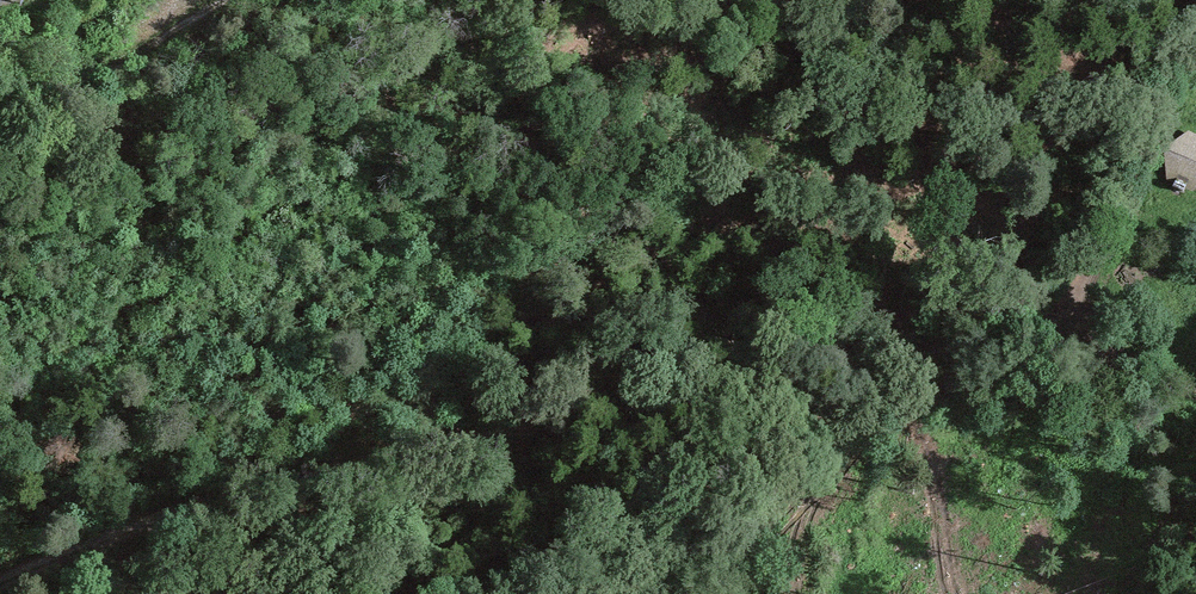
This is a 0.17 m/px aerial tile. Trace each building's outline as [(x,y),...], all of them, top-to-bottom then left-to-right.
[(1188,134),(1167,152),(1167,179),(1195,192),(1195,137),(1188,134)]
